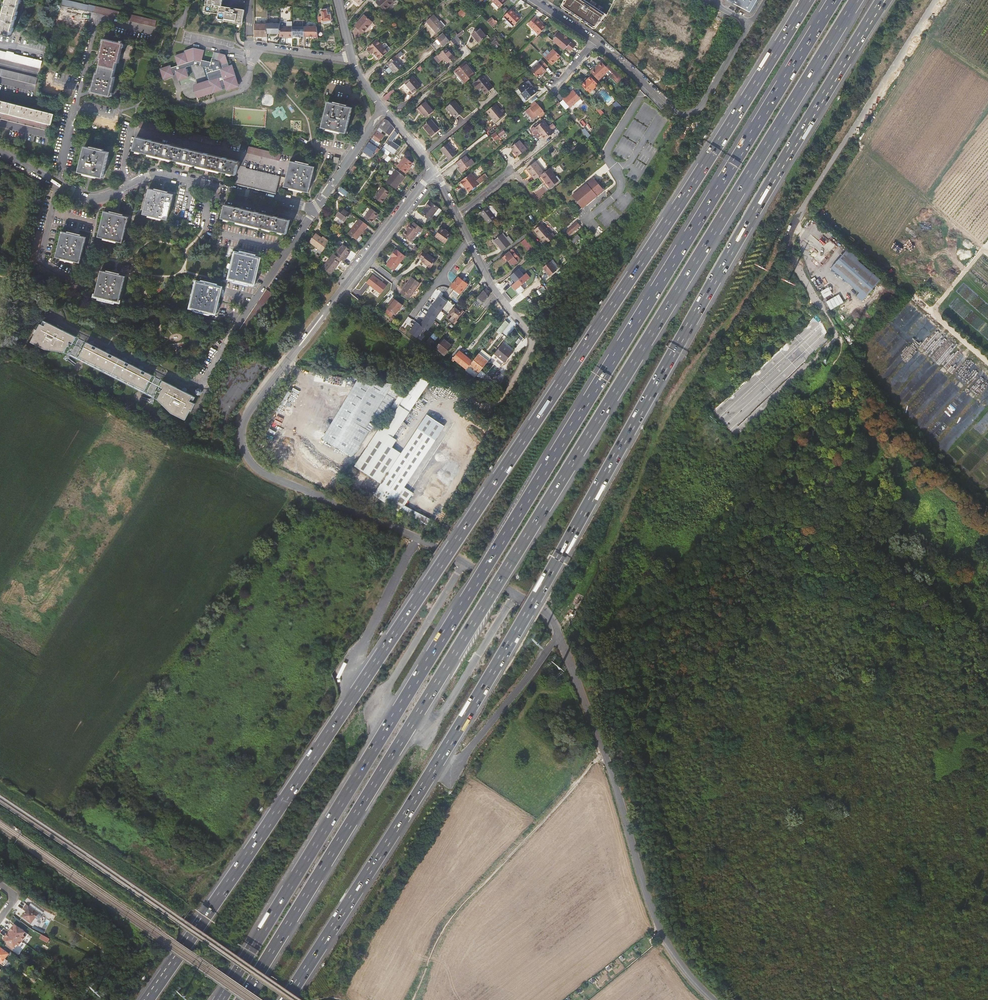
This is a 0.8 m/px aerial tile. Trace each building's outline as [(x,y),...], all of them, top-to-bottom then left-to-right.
[(6,4),(5,3),(4,6),(6,6),(2,19),(1,19),(0,21),(2,21),(0,28),(0,32),(11,35),(20,0),(7,0),(6,4)] [(119,18),(121,12),(89,5),(68,0),(62,0),(61,5),(87,11),(119,18)] [(223,4),(220,4),(220,0),(224,1),(225,1),(225,0),(207,0),(206,5),(208,5),(206,13),(220,15),(219,20),(225,21),(225,22),(237,24),(237,22),(244,23),(246,10),(235,9),(235,11),(232,10),(232,12),(227,11),(228,8),(223,7),(223,4)] [(377,1),(385,9),(395,0),(379,0),(377,1)] [(585,0),(564,0),(561,5),(561,6),(561,7),(562,7),(592,28),(593,28),(594,29),(595,28),(596,27),(606,14),(585,0)] [(753,14),(760,0),(726,0),(753,14)] [(521,18),(511,8),(508,11),(503,16),(513,25),(521,18)] [(318,23),(323,22),(323,25),(332,24),(330,15),(328,15),(327,10),(321,10),(322,16),(317,17),(317,20),(318,20),(318,23)] [(84,25),(85,19),(59,12),(58,19),(84,25)] [(129,21),(155,27),(156,21),(131,15),(129,21)] [(372,22),(365,15),(356,25),(363,32),(372,22)] [(431,27),(438,21),(435,16),(428,22),(431,27)] [(541,31),(545,27),(538,19),(537,19),(534,17),(528,24),(532,28),(538,34),(541,31)] [(445,28),(438,21),(431,27),(438,34),(445,28)] [(280,23),(268,23),(268,24),(268,33),(280,33),(280,26),(280,23)] [(255,36),(268,36),(268,33),(268,24),(255,24),(255,36)] [(280,26),(280,33),(280,36),(285,36),(288,37),(288,38),(292,38),(292,36),(293,27),(280,26)] [(305,27),(293,27),(292,36),(296,36),(296,37),(301,37),(301,36),(305,36),(305,27)] [(317,27),(305,27),(305,36),(318,37),(317,27)] [(486,36),(479,28),(472,34),(478,43),(486,36)] [(538,34),(532,28),(529,30),(536,36),(538,34)] [(464,33),(462,31),(451,41),(455,47),(461,42),(458,38),(464,33)] [(552,40),(563,50),(566,48),(570,51),(575,46),(566,39),(563,36),(557,31),(554,35),(555,36),(552,40)] [(437,39),(444,46),(449,42),(443,34),(437,39)] [(500,38),(497,35),(490,41),(493,46),(498,42),(497,41),(500,38)] [(380,59),(390,49),(386,44),(384,44),(382,46),(377,40),(368,49),(371,53),(373,52),(380,59)] [(98,74),(93,93),(112,98),(116,78),(114,77),(117,65),(120,65),(122,55),(124,56),(122,61),(132,63),(136,47),(121,44),(121,45),(105,41),(101,61),(103,61),(100,74),(98,74)] [(206,69),(209,81),(212,91),(213,92),(226,88),(229,87),(226,79),(236,77),(232,65),(223,67),(220,59),(212,57),(211,61),(202,59),(204,50),(194,47),(184,50),(185,52),(175,55),(178,65),(171,67),(170,65),(160,68),(163,78),(173,75),(173,73),(176,72),(179,80),(189,77),(186,67),(195,64),(206,67),(206,69)] [(453,58),(446,48),(434,58),(438,63),(442,59),(446,64),(453,58)] [(543,57),(550,64),(559,55),(552,48),(543,57)] [(41,69),(42,61),(0,51),(0,59),(41,69)] [(225,55),(213,52),(212,57),(220,59),(223,67),(232,65),(230,59),(227,60),(225,55)] [(395,56),(387,63),(389,65),(388,66),(389,67),(385,70),(388,73),(392,70),(395,74),(404,66),(395,56)] [(530,70),(536,77),(541,72),(542,73),(545,70),(543,67),(546,65),(541,59),(533,67),(530,70)] [(589,71),(598,80),(606,72),(609,69),(602,60),(594,68),(593,67),(589,71)] [(474,74),(464,63),(455,71),(458,75),(464,82),(474,74)] [(36,85),(37,78),(0,69),(0,76),(36,85)] [(494,88),(484,76),(474,84),(478,89),(480,87),(487,95),(494,88)] [(597,84),(589,76),(580,84),(588,93),(597,84)] [(227,90),(239,86),(236,77),(226,79),(229,87),(226,88),(227,90)] [(420,86),(412,77),(400,87),(405,94),(409,91),(412,95),(414,94),(413,92),(420,86)] [(198,95),(212,91),(209,81),(195,86),(198,95)] [(46,85),(44,92),(60,95),(62,89),(46,85)] [(530,89),(527,85),(520,91),(523,94),(522,95),(527,101),(537,94),(531,87),(530,89)] [(383,97),(383,98),(386,101),(395,93),(392,89),(383,97)] [(580,100),(573,91),(563,100),(570,109),(580,100)] [(426,118),(433,112),(423,100),(414,107),(417,111),(419,109),(420,112),(426,118)] [(540,118),(545,114),(535,100),(530,105),(531,107),(527,110),(533,119),(538,115),(540,118)] [(47,131),(49,124),(52,125),(54,114),(0,101),(0,119),(47,131)] [(463,111),(455,101),(447,107),(455,117),(463,111)] [(327,103),(321,128),(346,134),(352,108),(327,103)] [(491,116),(500,108),(496,104),(487,111),(491,116)] [(505,114),(500,108),(491,116),(495,122),(505,114)] [(412,119),(408,114),(401,119),(406,124),(412,119)] [(394,128),(386,117),(372,138),(374,139),(375,136),(380,140),(384,135),(381,133),(382,130),(389,135),(394,128)] [(101,120),(99,126),(115,130),(117,124),(101,120)] [(439,130),(431,120),(423,126),(432,136),(439,130)] [(161,133),(163,127),(140,121),(139,128),(161,133)] [(548,132),(554,127),(551,124),(548,127),(543,121),(535,128),(534,127),(531,130),(538,138),(541,136),(542,137),(548,132)] [(506,131),(502,126),(497,130),(501,136),(506,131)] [(557,132),(554,127),(548,132),(542,137),(544,140),(552,133),(553,135),(557,132)] [(394,155),(400,146),(393,142),(398,135),(395,131),(384,147),(394,155)] [(496,140),(501,137),(496,131),(492,135),(496,140)] [(215,146),(216,140),(191,133),(189,140),(215,146)] [(236,175),(234,184),(276,194),(280,177),(286,178),(284,187),(309,193),(314,167),(290,161),(291,157),(289,157),(243,146),(240,162),(137,137),(134,151),(236,175)] [(517,156),(526,149),(520,140),(512,147),(514,150),(515,152),(517,156)] [(379,148),(370,141),(364,150),(373,156),(379,148)] [(450,151),(453,149),(448,143),(441,149),(446,155),(450,151)] [(84,147),(78,172),(103,178),(109,153),(84,147)] [(457,153),(453,149),(450,151),(446,155),(450,159),(457,153)] [(466,155),(456,162),(460,167),(458,168),(461,173),(474,163),(471,158),(469,160),(466,155)] [(397,167),(405,174),(408,171),(407,170),(411,163),(404,157),(397,167)] [(355,162),(348,174),(351,175),(358,164),(355,162)] [(543,184),(547,189),(560,179),(557,175),(555,176),(549,168),(544,173),(535,162),(526,169),(535,180),(537,177),(543,184)] [(404,178),(395,170),(386,183),(395,189),(404,178)] [(478,179),(472,172),(459,182),(468,193),(487,178),(484,174),(478,179)] [(606,190),(595,178),(573,198),(584,210),(606,190)] [(341,186),(339,190),(346,196),(349,192),(341,186)] [(389,193),(382,187),(374,197),(381,203),(389,193)] [(167,221),(173,195),(149,189),(143,215),(167,221)] [(440,206),(431,199),(428,203),(429,204),(423,212),(431,218),(440,206)] [(225,205),(222,219),(287,234),(290,220),(225,205)] [(492,213),(495,211),(492,207),(490,207),(488,209),(488,208),(480,214),(489,224),(496,219),(492,213)] [(335,216),(344,222),(349,214),(341,208),(335,216)] [(378,215),(370,209),(363,219),(370,223),(374,218),(375,218),(378,215)] [(104,212),(98,238),(122,244),(128,218),(104,212)] [(358,236),(366,226),(358,219),(347,234),(357,242),(358,242),(360,239),(360,238),(358,236)] [(570,235),(581,225),(577,220),(566,230),(570,235)] [(424,227),(416,221),(413,224),(412,224),(404,234),(413,240),(421,230),(422,231),(424,227)] [(544,241),(546,244),(557,235),(554,232),(552,233),(543,223),(535,230),(544,240),(544,241)] [(452,233),(443,226),(436,235),(446,242),(452,233)] [(37,231),(31,257),(37,258),(43,233),(37,231)] [(62,232),(55,258),(80,263),(86,238),(62,232)] [(579,237),(575,232),(569,237),(574,242),(579,237)] [(308,241),(313,245),(319,236),(315,233),(308,241)] [(504,251),(511,245),(503,235),(495,240),(504,251)] [(319,236),(313,245),(322,251),(324,248),(328,243),(319,236)] [(340,260),(343,262),(345,259),(344,258),(349,251),(342,246),(334,255),(340,260)] [(847,260),(853,253),(847,248),(841,255),(847,260)] [(398,250),(396,249),(392,255),(393,256),(387,264),(394,270),(406,256),(398,250)] [(437,259),(425,250),(420,257),(423,259),(422,260),(431,267),(437,259)] [(521,261),(513,250),(504,258),(506,261),(507,261),(510,264),(512,263),(514,266),(521,261)] [(235,253),(229,279),(254,284),(259,259),(235,253)] [(866,284),(873,275),(857,261),(859,258),(853,253),(847,260),(841,255),(830,268),(858,292),(855,296),(861,301),(872,289),(866,284)] [(340,260),(334,255),(333,255),(322,270),(329,275),(338,264),(337,263),(340,260)] [(548,261),(542,266),(549,274),(555,269),(548,261)] [(513,284),(525,273),(520,267),(508,279),(513,284)] [(101,271),(94,297),(118,303),(125,277),(101,271)] [(511,286),(514,289),(515,290),(529,277),(525,273),(513,284),(511,286)] [(381,293),(387,285),(373,274),(367,282),(381,293)] [(866,284),(872,289),(879,280),(873,275),(866,284)] [(420,283),(412,277),(401,292),(409,299),(420,283)] [(468,284),(458,277),(451,286),(461,293),(468,284)] [(528,295),(537,288),(532,282),(524,290),(528,295)] [(196,283),(190,308),(215,314),(221,289),(196,283)] [(824,297),(832,294),(830,287),(821,290),(824,297)] [(489,296),(484,289),(478,297),(484,302),(489,296)] [(237,333),(242,337),(272,294),(267,290),(237,333)] [(409,332),(422,340),(437,317),(441,320),(448,309),(449,310),(454,302),(437,291),(434,295),(437,297),(420,323),(416,320),(409,332)] [(826,301),(831,309),(844,302),(840,294),(826,301)] [(393,298),(390,301),(392,302),(390,306),(387,309),(395,315),(402,305),(393,298)] [(447,316),(456,323),(466,311),(463,309),(461,312),(456,307),(458,305),(457,304),(447,316)] [(496,327),(499,329),(504,322),(502,319),(496,327)] [(69,354),(71,355),(152,398),(155,399),(158,401),(172,414),(185,421),(191,411),(192,411),(195,404),(193,403),(196,398),(186,393),(187,392),(187,390),(185,389),(183,389),(182,392),(183,394),(182,396),(177,394),(179,391),(177,390),(178,389),(143,371),(144,370),(144,368),(141,367),(140,367),(139,369),(127,363),(128,361),(127,359),(125,359),(123,359),(123,361),(110,354),(111,353),(111,351),(108,350),(107,351),(106,352),(94,346),(95,345),(95,344),(95,343),(93,342),(90,342),(90,344),(44,320),(33,342),(47,349),(66,352),(69,354)] [(499,329),(498,330),(501,333),(509,323),(505,320),(504,322),(499,329)] [(445,336),(438,344),(447,352),(454,343),(445,336)] [(430,337),(426,343),(429,346),(434,341),(430,337)] [(495,353),(505,361),(512,352),(502,344),(495,353)] [(453,359),(466,370),(470,365),(473,362),(459,351),(459,352),(457,350),(451,357),(454,359),(453,359)] [(473,370),(478,374),(488,361),(479,354),(473,362),(470,365),(473,367),(469,372),(466,370),(466,371),(469,374),(473,370)] [(71,358),(70,357),(68,355),(65,358),(68,361),(69,360),(75,366),(77,363),(71,358)] [(490,377),(491,378),(500,368),(496,365),(491,371),(494,373),(490,377)] [(374,493),(428,528),(432,522),(405,505),(413,493),(405,488),(444,426),(426,415),(401,453),(393,447),(397,440),(407,424),(403,421),(430,380),(416,370),(403,390),(397,387),(381,412),(387,416),(390,411),(394,413),(382,431),(378,428),(354,466),(380,483),(374,493)] [(322,439),(351,456),(356,452),(381,412),(397,387),(391,384),(365,377),(358,378),(322,439)] [(31,902),(29,905),(41,915),(43,912),(31,902)] [(41,915),(29,905),(26,904),(23,908),(26,911),(22,916),(31,923),(35,918),(38,919),(41,915)] [(9,940),(7,942),(6,944),(12,949),(16,943),(19,945),(25,936),(23,934),(25,931),(19,927),(18,928),(13,925),(4,937),(9,940)] [(48,942),(50,938),(42,934),(40,938),(48,942)] [(4,965),(7,960),(5,958),(9,953),(0,946),(0,962),(4,965)]
